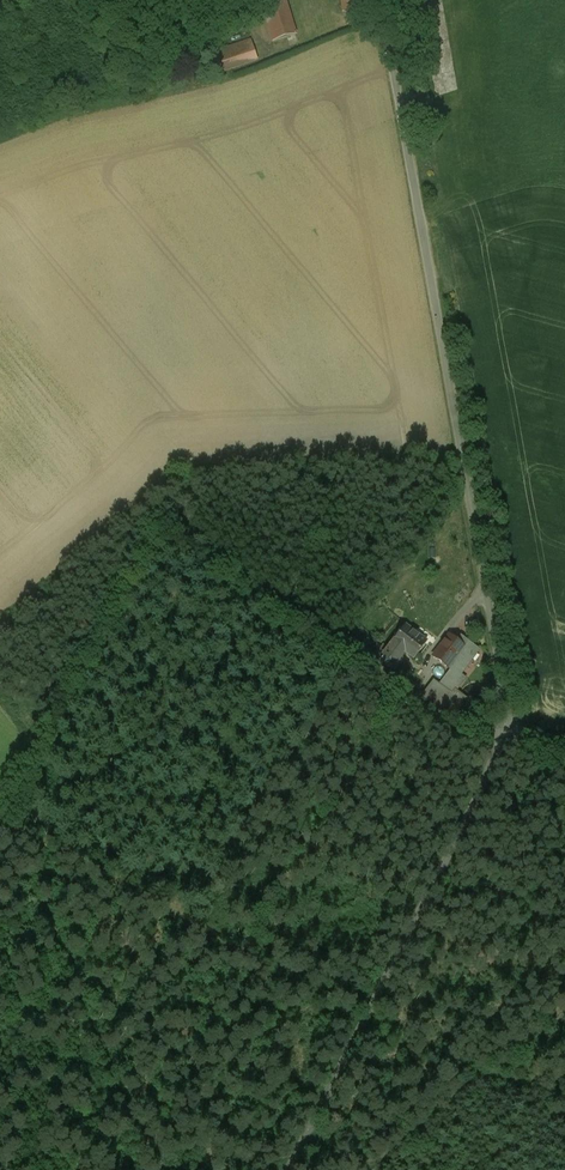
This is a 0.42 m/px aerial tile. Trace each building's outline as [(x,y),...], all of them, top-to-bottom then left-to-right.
[(273,43),(297,35),(287,0),(260,0),(273,43)] [(251,42),(209,57),(215,75),(257,61),(251,42)] [(429,641),(406,624),(383,655),(396,665),(404,654),(414,661),(429,641)] [(481,650),(461,635),(456,640),(449,634),(431,657),(450,671),(440,683),(455,695),(468,679),(463,674),(481,650)]
